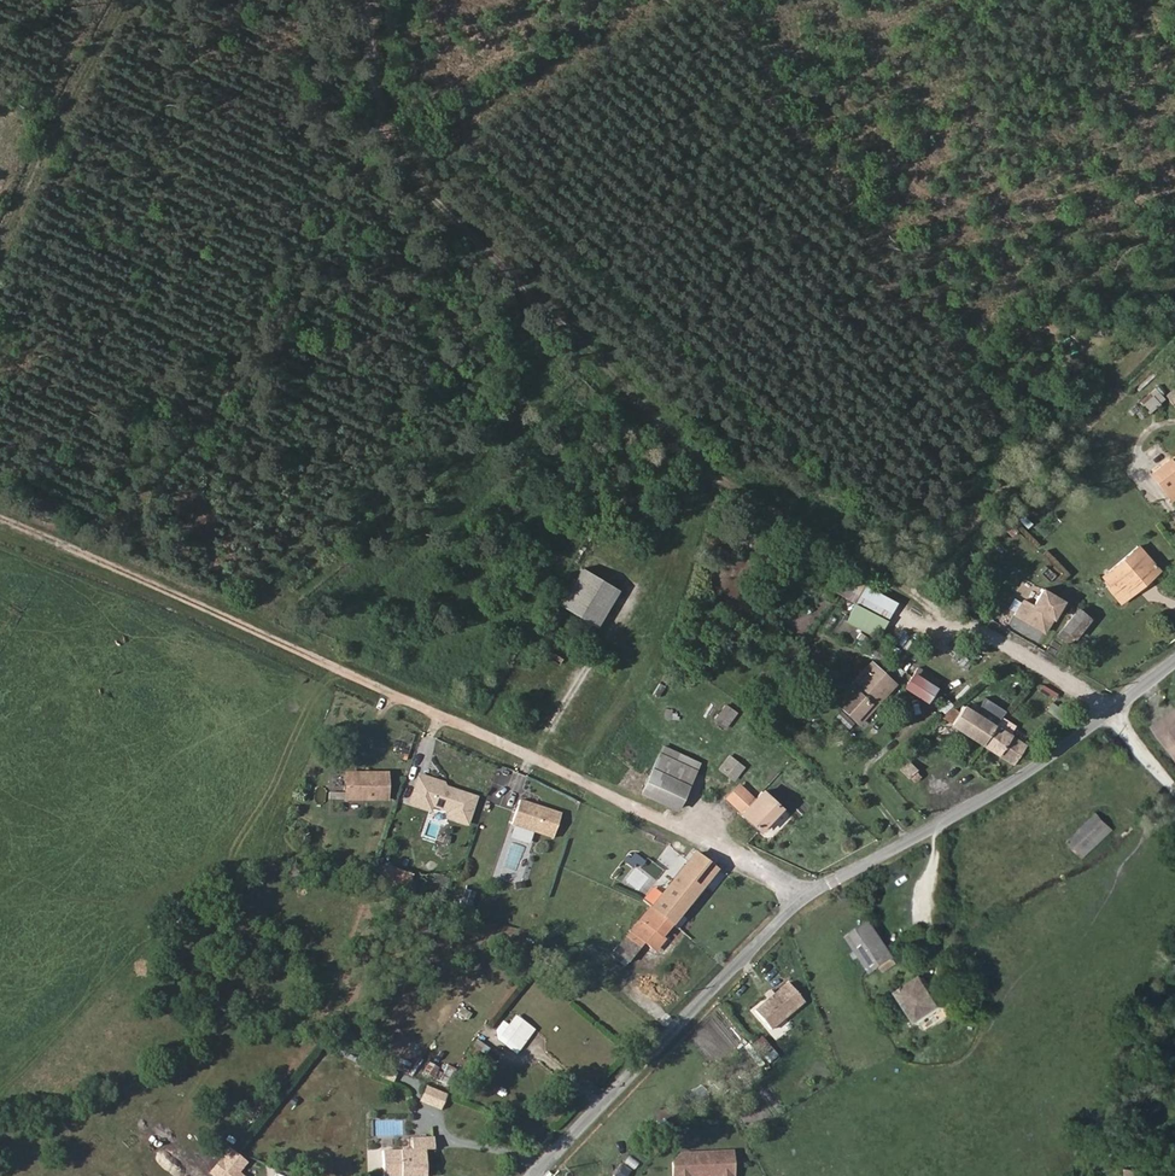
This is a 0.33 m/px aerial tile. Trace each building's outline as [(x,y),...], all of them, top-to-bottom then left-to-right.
[(1150,411),(1172,392),(1163,381),(1141,400),(1150,411)] [(1159,469),(1170,481),(1174,487),(1174,460),(1174,461),(1172,459),(1159,469)] [(1164,486),(1170,481),(1159,469),(1155,472),(1161,479),(1159,481),(1164,486)] [(1170,481),(1164,486),(1174,500),(1174,487),(1170,481)] [(1114,572),(1134,591),(1147,579),(1149,582),(1159,573),(1137,550),(1114,572)] [(598,629),(621,588),(581,566),(558,607),(598,629)] [(1137,594),(1134,591),(1114,572),(1104,580),(1113,591),(1118,587),(1130,600),(1137,594)] [(847,575),(838,590),(855,600),(864,586),(847,575)] [(977,580),(969,586),(982,598),(988,591),(977,580)] [(1118,587),(1113,591),(1110,594),(1123,607),(1130,600),(1118,587)] [(878,635),(896,605),(867,589),(850,619),(878,635)] [(1025,602),(1017,617),(1048,634),(1065,602),(1044,590),(1035,607),(1025,602)] [(1077,613),(1066,626),(1072,633),(1084,619),(1077,613)] [(837,701),(860,721),(895,680),(872,662),(844,693),(837,701)] [(915,676),(908,687),(928,699),(936,688),(935,687),(915,676)] [(726,703),(716,721),(728,728),(739,710),(726,703)] [(985,742),(995,724),(975,712),(964,706),(954,724),(985,742)] [(1156,730),(1174,756),(1174,715),(1156,730)] [(752,732),(742,724),(731,739),(741,747),(752,732)] [(1013,734),(995,724),(985,742),(1001,752),(1013,734)] [(1027,742),(1013,734),(1001,752),(1016,761),(1027,742)] [(664,746),(656,763),(653,770),(688,786),(690,782),(699,762),(664,746)] [(731,753),(720,767),(735,780),(747,765),(731,753)] [(498,765),(488,801),(509,806),(513,791),(523,794),(529,773),(498,765)] [(681,801),(688,786),(653,770),(647,783),(643,794),(678,809),(681,801)] [(386,775),(346,774),(346,800),(386,800),(386,775)] [(438,782),(417,775),(408,803),(428,810),(429,805),(447,811),(445,817),(465,824),(474,798),(437,785),(438,782)] [(928,787),(934,782),(929,778),(924,784),(928,787)] [(756,799),(749,792),(742,785),(730,798),(743,811),(741,813),(760,830),(780,810),(763,793),(762,794),(756,799)] [(1066,802),(1054,794),(1042,810),(1053,818),(1066,802)] [(561,814),(520,800),(512,824),(553,839),(561,814)] [(1072,841),(1085,856),(1112,831),(1098,816),(1072,841)] [(357,875),(365,878),(371,861),(362,858),(357,875)] [(671,885),(691,901),(712,875),(695,859),(671,885)] [(650,908),(666,890),(655,881),(640,900),(650,908)] [(650,908),(632,931),(648,944),(653,948),(691,901),(671,885),(666,890),(650,908)] [(461,902),(470,906),(477,892),(468,888),(461,902)] [(851,941),(861,955),(882,939),(872,926),(851,941)] [(648,944),(632,931),(613,955),(625,966),(627,968),(648,944)] [(897,960),(882,939),(861,955),(875,975),(897,960)] [(755,1010),(771,1029),(804,1001),(788,982),(755,1010)] [(907,996),(923,1019),(945,1003),(928,982),(907,996)] [(464,1006),(453,1021),(461,1027),(473,1013),(464,1006)] [(519,1048),(533,1030),(515,1016),(501,1034),(519,1048)] [(517,1050),(519,1048),(501,1034),(500,1036),(517,1050)] [(421,1099),(443,1108),(448,1097),(426,1088),(421,1099)] [(382,1149),(382,1175),(424,1174),(442,1175),(445,1150),(454,1151),(455,1138),(412,1135),(411,1146),(402,1145),(402,1148),(382,1149)] [(738,1161),(710,1169),(710,1171),(704,1173),(703,1171),(688,1175),(742,1175),(738,1161)]
